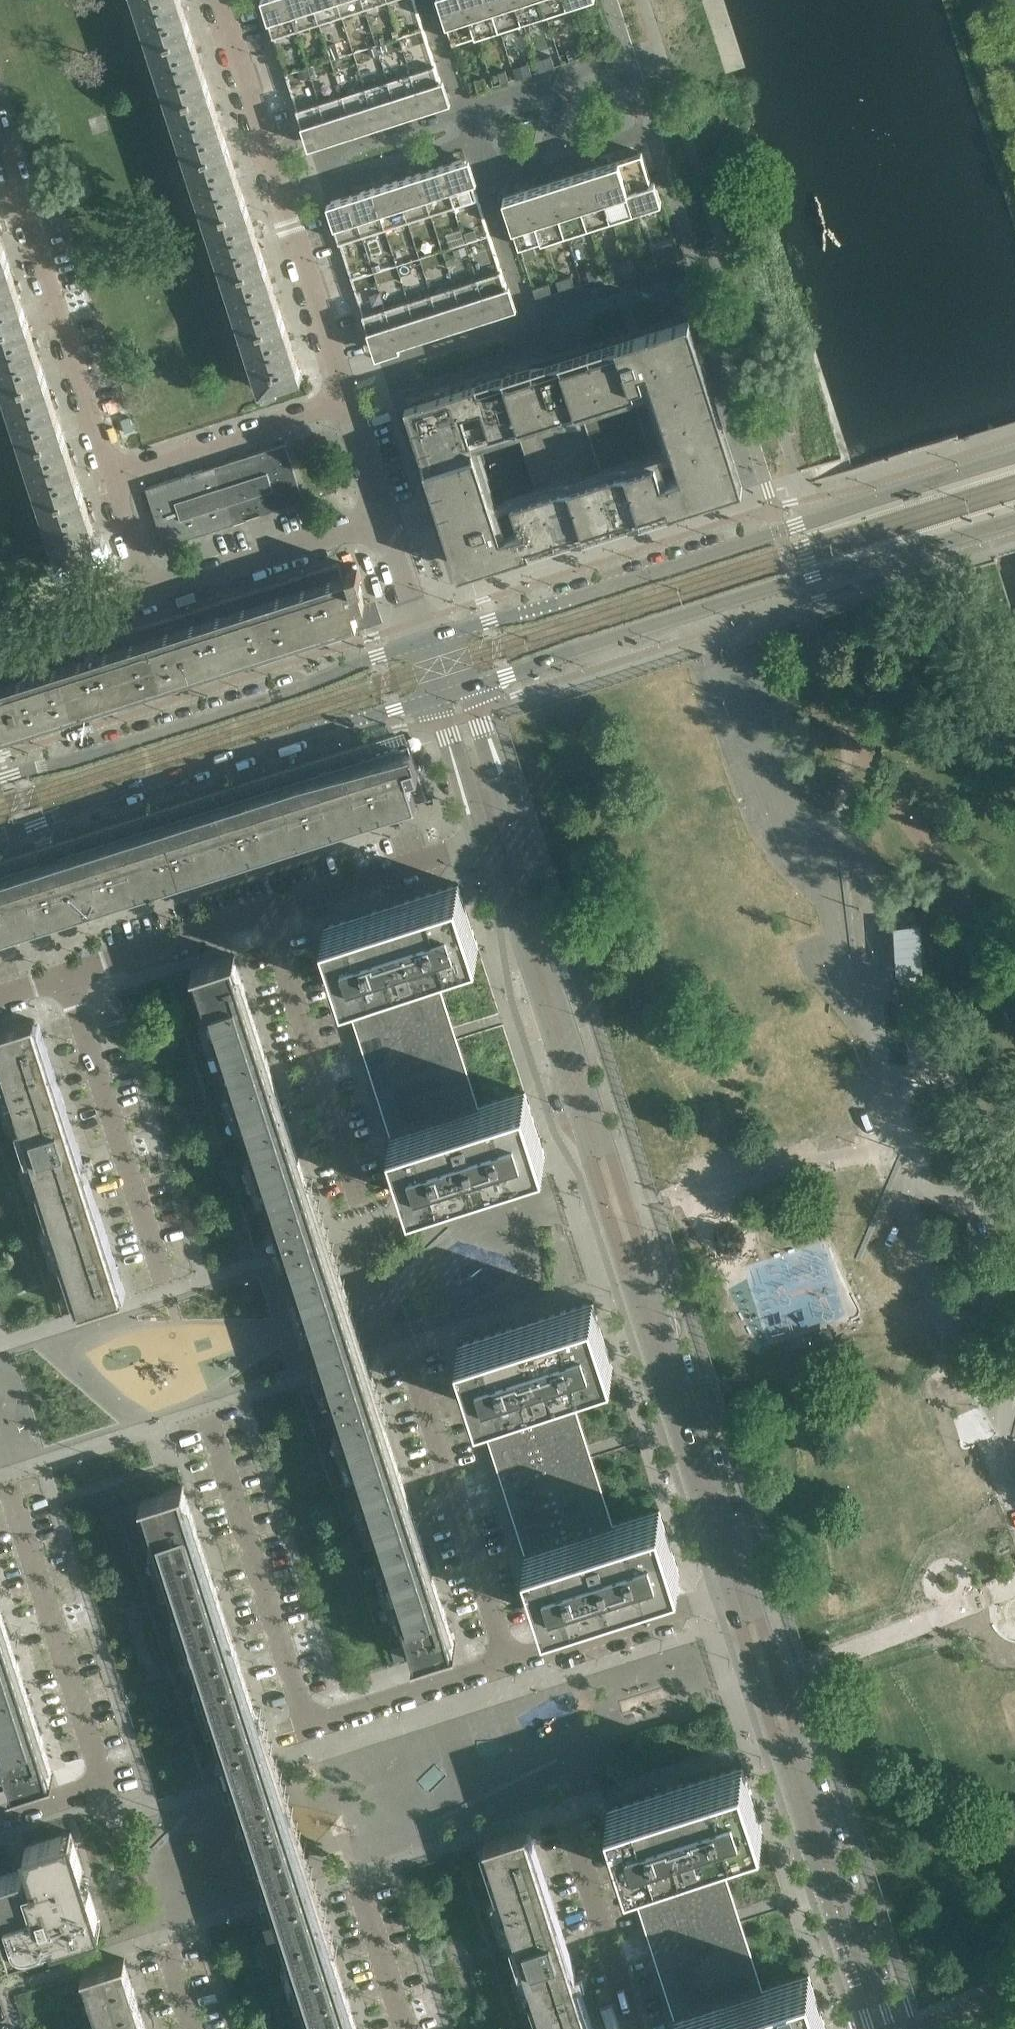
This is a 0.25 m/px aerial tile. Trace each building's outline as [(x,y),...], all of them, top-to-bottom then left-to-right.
[(183,5),(182,0),(136,0),(150,43),(191,30),(183,5)] [(288,0),(263,0),(274,34),(297,27),(288,0)] [(416,0),(381,0),(366,5),(343,12),(320,19),(297,27),(274,34),(297,107),(320,99),(343,92),(366,84),(389,77),(412,70),(435,62),(416,0)] [(314,0),(288,0),(297,27),(320,19),(314,0)] [(339,0),(314,0),(320,19),(343,12),(339,0)] [(365,0),(339,0),(343,12),(366,5),(365,0)] [(466,0),(441,0),(453,40),(476,32),(466,0)] [(492,0),(466,0),(476,32),(500,25),(492,0)] [(517,0),(492,0),(500,25),(523,17),(517,0)] [(542,0),(517,0),(523,17),(546,10),(542,0)] [(568,0),(542,0),(546,10),(569,3),(568,0)] [(210,88),(202,62),(191,30),(150,43),(168,101),(210,88)] [(589,42),(593,54),(601,51),(597,40),(589,42)] [(567,50),(570,61),(578,59),(574,47),(567,50)] [(544,57),(547,68),(555,66),(551,55),(544,57)] [(448,100),(441,80),(435,62),(412,70),(425,108),(448,100)] [(521,64),(525,76),(532,73),(528,62),(521,64)] [(498,72),(502,83),(509,81),(505,69),(498,72)] [(425,108),(412,70),(389,77),(401,115),(425,108)] [(401,115),(389,77),(366,84),(378,123),(401,115)] [(475,79),(479,90),(486,88),(483,77),(475,79)] [(378,123),(366,84),(343,92),(355,130),(378,123)] [(228,145),(220,120),(210,88),(168,101),(187,158),(228,145)] [(355,130),(343,92),(320,99),(332,137),(355,130)] [(332,137),(320,99),(297,107),(309,145),(332,137)] [(247,202),(239,177),(228,145),(187,158),(205,215),(247,202)] [(651,181),(642,151),(619,159),(635,208),(662,200),(655,179),(651,181)] [(478,196),(473,180),(477,179),(470,156),(443,165),(455,203),(478,196)] [(635,208),(619,159),(596,166),(612,216),(635,208)] [(455,203),(443,165),(420,172),(432,210),(455,203)] [(612,216),(596,166),(573,173),(589,223),(612,216)] [(432,210),(420,172),(397,180),(409,218),(432,210)] [(589,223),(573,173),(550,181),(566,230),(589,223)] [(409,218),(397,180),(374,187),(386,225),(409,218)] [(566,230),(550,181),(527,188),(543,238),(566,230)] [(386,225),(374,187),(351,195),(363,233),(386,225)] [(543,238),(527,188),(504,196),(520,245),(543,238)] [(363,233),(351,195),(328,202),(340,240),(363,233)] [(502,268),(478,196),(455,203),(432,210),(409,218),(386,225),(363,233),(340,240),(363,312),(386,305),(409,297),(432,290),(455,283),(479,275),(502,268)] [(265,260),(257,235),(247,202),(205,215),(224,273),(265,260)] [(675,244),(664,247),(667,257),(678,253),(675,244)] [(655,248),(659,259),(667,257),(663,245),(655,248)] [(632,255),(636,267),(644,264),(640,253),(632,255)] [(19,291),(22,290),(19,281),(16,282),(8,258),(0,260),(0,324),(26,315),(19,291)] [(283,317),(276,292),(265,260),(224,273),(242,330),(283,317)] [(610,263),(613,274),(621,271),(617,260),(610,263)] [(587,270),(591,281),(598,279),(594,267),(587,270)] [(517,305),(510,282),(506,283),(502,268),(479,275),(491,313),(517,305)] [(491,313),(479,275),(455,283),(468,321),(491,313)] [(572,275),(556,280),(560,291),(575,286),(572,275)] [(549,282),(533,287),(537,299),(553,293),(549,282)] [(468,321),(455,283),(432,290),(445,328),(468,321)] [(445,328),(432,290),(409,297),(422,336),(445,328)] [(422,336),(409,297),(386,305),(398,343),(400,343),(422,336)] [(398,343),(386,305),(363,312),(377,355),(401,347),(400,343),(398,343)] [(37,348),(41,347),(38,338),(34,339),(26,315),(0,324),(0,376),(3,387),(45,373),(37,348)] [(669,497),(671,503),(737,481),(735,476),(722,435),(724,434),(700,358),(698,358),(684,315),(683,315),(617,336),(617,337),(535,363),(413,402),(453,525),(445,527),(453,550),(460,548),(466,568),(633,514),(632,510),(669,497)] [(302,374),(294,349),(283,317),(242,330),(260,387),(263,386),(264,391),(279,386),(278,382),(302,374)] [(63,431),(56,407),(59,405),(56,396),(53,397),(45,373),(3,387),(22,444),(63,431)] [(82,488),(74,464),(78,462),(75,453),(71,455),(63,431),(22,444),(40,501),(82,488)] [(303,500),(293,469),(284,442),(246,455),(255,482),(247,484),(257,514),(303,500)] [(257,514),(247,484),(255,482),(246,455),(215,465),(234,522),(257,514)] [(234,522),(215,465),(191,473),(199,499),(209,530),(234,522)] [(199,499),(191,473),(146,487),(155,514),(199,499)] [(100,546),(92,521),(96,520),(93,511),(89,512),(82,488),(40,501),(59,559),(100,546)] [(209,530),(199,499),(155,514),(165,544),(209,530)] [(370,615),(365,601),(358,578),(361,577),(358,567),(348,570),(348,571),(343,573),(340,562),(100,639),(104,654),(88,659),(84,645),(91,643),(90,642),(0,671),(0,733),(370,615)] [(417,808),(414,801),(417,800),(416,798),(425,795),(426,798),(427,797),(414,754),(412,751),(411,751),(409,743),(399,747),(57,856),(61,870),(53,871),(46,874),(41,861),(0,875),(0,942),(59,923),(57,915),(58,915),(56,907),(63,904),(71,902),(74,910),(76,909),(78,917),(417,808)] [(431,962),(431,961),(479,946),(459,883),(324,926),(411,1197),(546,1154),(525,1090),(477,1106),(479,1114),(468,1117),(417,957),(428,953),(431,962)] [(917,925),(894,927),(898,972),(920,970),(917,925)] [(366,1361),(329,1247),(328,1244),(323,1229),(322,1229),(234,956),(235,956),(235,954),(193,968),(194,972),(197,971),(282,1244),(285,1256),(287,1261),(323,1374),(325,1380),(414,1657),(457,1644),(456,1642),(455,1643),(367,1369),(368,1369),(366,1361)] [(34,1021),(35,1020),(34,1018),(0,1030),(0,1053),(14,1097),(54,1084),(34,1021)] [(78,1157),(54,1084),(14,1097),(38,1170),(78,1157)] [(101,1231),(78,1157),(38,1170),(61,1244),(101,1231)] [(695,1163),(700,1176),(709,1173),(705,1159),(695,1163)] [(769,1181),(773,1195),(782,1192),(778,1178),(769,1181)] [(121,1294),(101,1231),(61,1244),(81,1307),(80,1307),(81,1309),(123,1295),(123,1294),(121,1294)] [(565,1380),(566,1380),(614,1364),(593,1301),(458,1344),(546,1615),(585,1603),(680,1572),(660,1508),(612,1524),(614,1532),(603,1535),(551,1375),(563,1372),(565,1380)] [(291,1817),(278,1776),(275,1769),(272,1758),(271,1758),(183,1485),(184,1485),(183,1483),(141,1497),(142,1498),(143,1498),(231,1771),(229,1772),(230,1774),(233,1782),(234,1785),(235,1790),(273,1908),(274,1911),(273,1912),(312,2028),(358,2028),(316,1898),(317,1898),(311,1880),(307,1869),(299,1841),(298,1839),(291,1817)] [(13,1784),(11,1785),(11,1787),(55,1773),(54,1771),(53,1771),(0,1606),(0,1744),(13,1784)] [(715,1844),(763,1829),(742,1765),(608,1808),(679,2028),(827,2028),(809,1973),(761,1988),(763,1996),(752,2000),(726,1920),(701,1840),(712,1836),(715,1844)] [(526,1830),(527,1830),(527,1828),(484,1842),(485,1844),(486,1843),(546,2028),(590,2028),(526,1830)] [(71,1830),(25,1845),(29,1856),(33,1855),(36,1864),(0,1876),(0,1915),(9,1944),(15,1942),(19,1944),(20,1950),(48,1941),(47,1937),(54,1934),(55,1939),(101,1924),(98,1913),(71,1830)] [(135,1993),(124,1959),(125,1959),(125,1957),(82,1971),(83,1973),(84,1973),(95,2006),(135,1993)] [(135,1993),(95,2006),(102,2028),(141,2028),(146,2027),(135,1993)]
